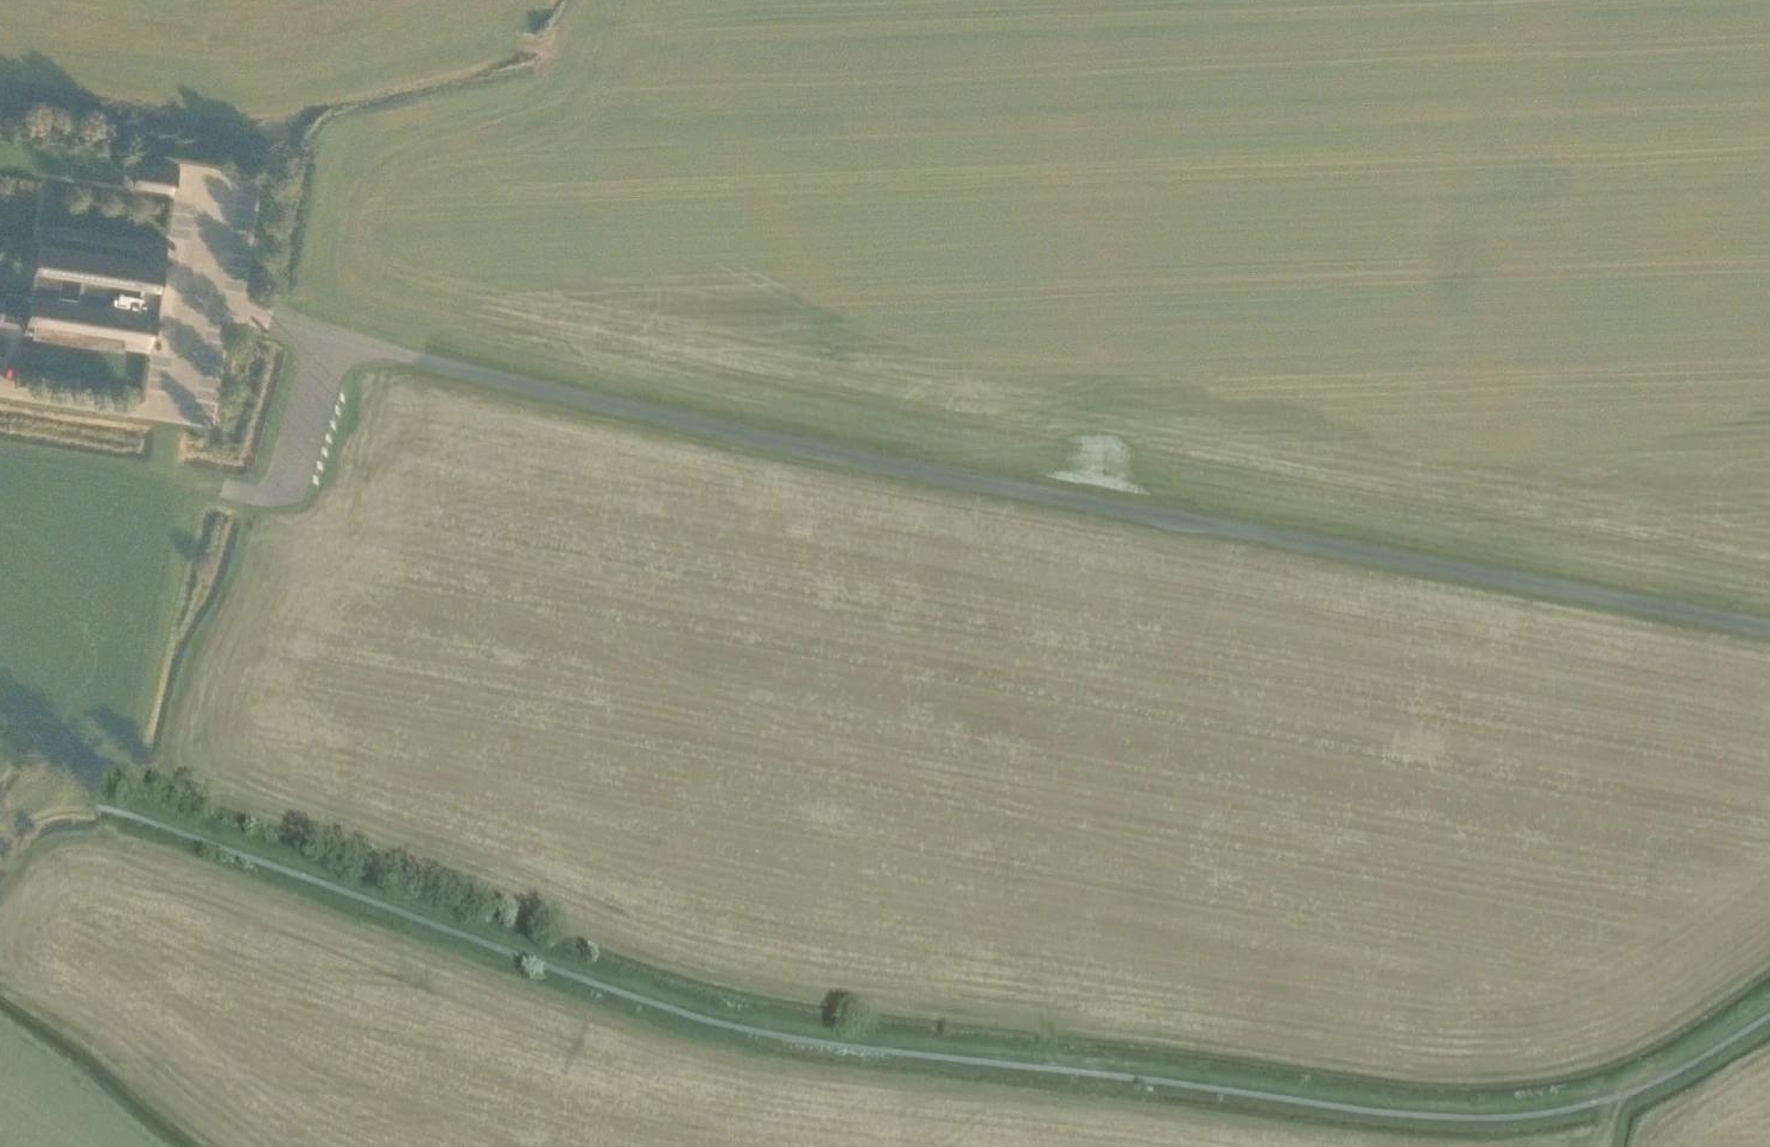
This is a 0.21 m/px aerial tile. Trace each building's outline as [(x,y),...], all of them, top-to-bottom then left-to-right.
[(179,163),(136,156),(133,180),(175,187),(179,163)] [(40,218),(29,287),(0,283),(0,320),(24,323),(23,331),(150,350),(167,237),(40,218)] [(173,386),(175,353),(154,351),(151,384),(173,386)]
